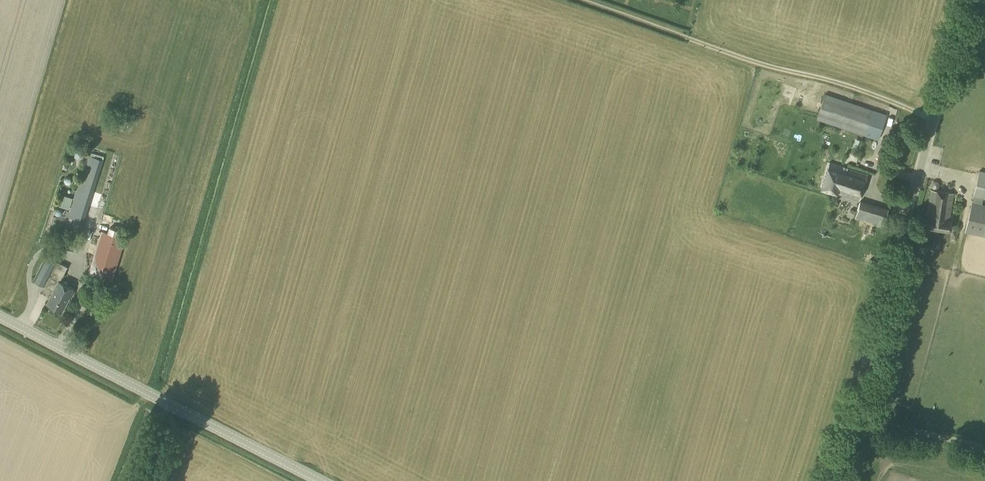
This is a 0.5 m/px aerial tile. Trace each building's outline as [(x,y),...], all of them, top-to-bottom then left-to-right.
[(878,140),(886,114),(825,93),(816,119),(878,140)] [(79,159),(80,159),(81,159),(82,159),(83,158),(84,158),(84,157),(85,157),(85,156),(85,155),(86,154),(86,153),(86,152),(85,152),(85,151),(85,150),(84,149),(84,148),(83,148),(82,147),(81,147),(80,147),(79,147),(78,147),(77,147),(76,147),(76,148),(75,148),(75,149),(74,149),(74,150),(73,150),(73,151),(73,152),(73,153),(73,154),(73,155),(73,156),(74,156),(74,157),(75,158),(76,158),(76,159),(77,159),(78,159),(79,159)] [(80,235),(103,160),(87,155),(69,212),(67,211),(61,229),(80,235)] [(844,175),(846,168),(829,163),(821,188),(839,194),(841,185),(842,185),(845,177),(844,175)] [(841,185),(839,194),(859,200),(867,174),(846,168),(844,175),(845,177),(842,185),(841,185)] [(979,170),(973,196),(973,197),(965,231),(984,236),(984,205),(982,204),(983,199),(984,199),(984,172),(979,170)] [(64,180),(64,181),(64,182),(64,183),(65,183),(65,184),(66,184),(67,184),(68,185),(68,184),(69,184),(70,184),(71,184),(71,183),(71,182),(72,182),(72,181),(72,180),(72,179),(71,178),(71,177),(70,177),(69,177),(69,176),(68,176),(67,176),(67,177),(66,177),(65,177),(65,178),(64,178),(64,179),(64,180)] [(949,220),(953,194),(931,190),(926,217),(923,216),(921,226),(949,231),(951,220),(949,220)] [(69,209),(72,198),(61,194),(58,206),(69,209)] [(882,226),(887,211),(859,202),(854,218),(882,226)] [(54,212),(54,213),(55,213),(55,214),(55,215),(56,215),(57,215),(57,216),(58,216),(59,216),(60,216),(60,215),(61,215),(62,214),(62,213),(62,212),(62,211),(62,210),(62,209),(61,209),(61,208),(60,208),(59,208),(58,208),(57,208),(56,208),(56,209),(55,209),(55,210),(55,211),(54,211),(54,212)] [(119,236),(120,230),(109,227),(108,233),(101,231),(88,274),(112,282),(125,238),(119,236)] [(68,241),(55,237),(52,246),(62,249),(62,247),(74,251),(77,240),(69,237),(68,241)] [(71,298),(75,291),(73,290),(73,289),(60,282),(67,267),(44,255),(33,280),(53,290),(47,303),(62,311),(69,297),(71,298)]
